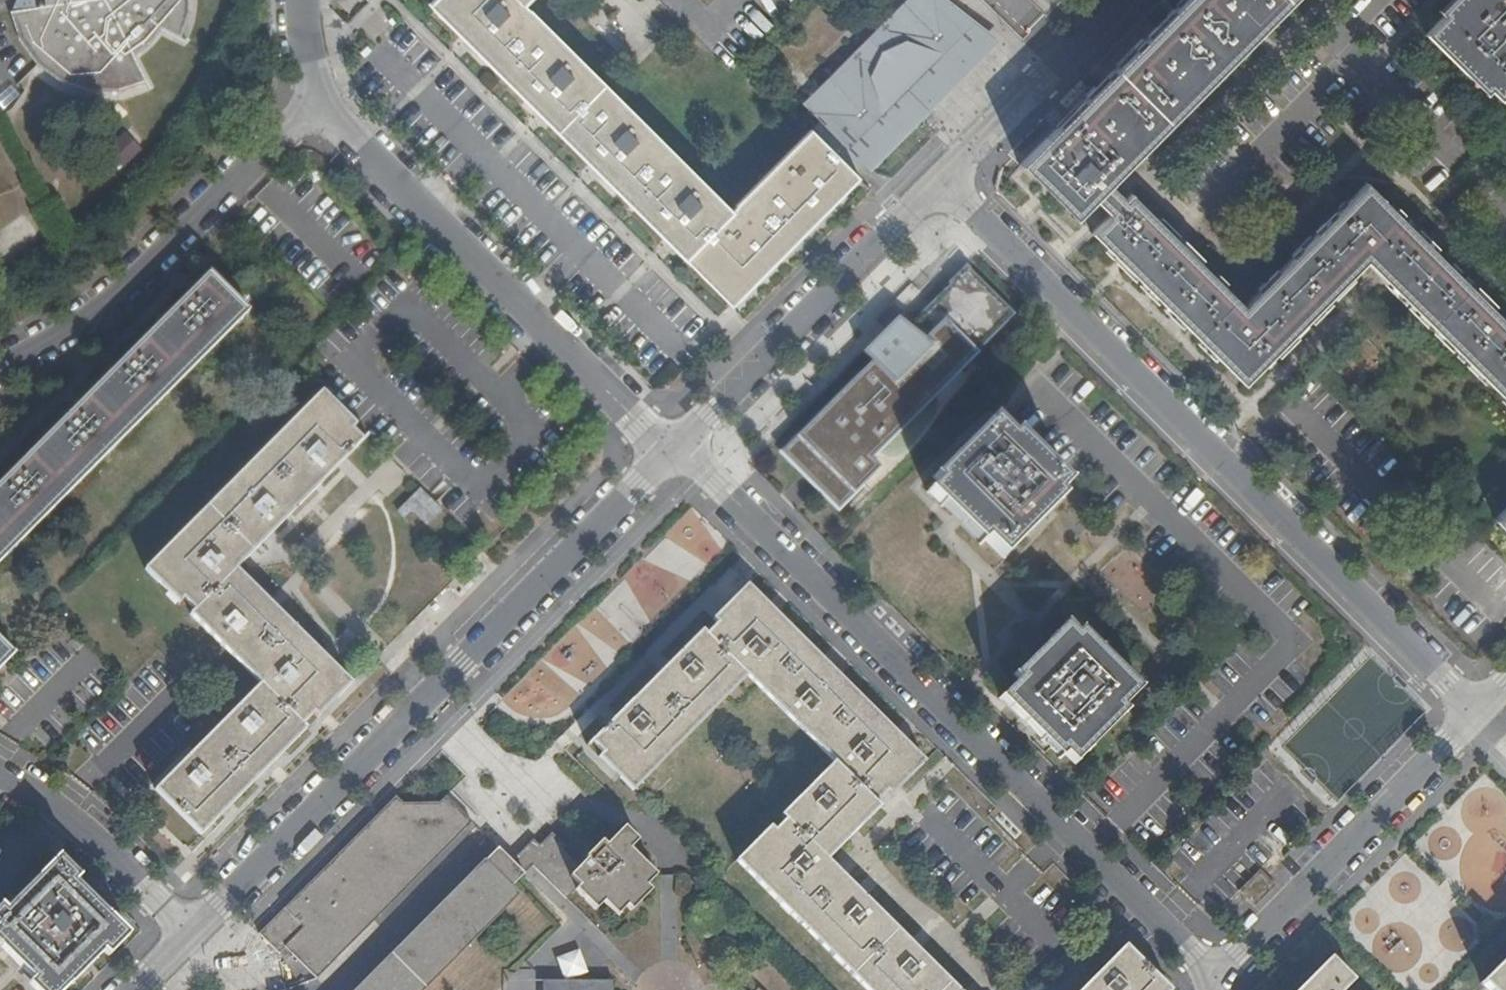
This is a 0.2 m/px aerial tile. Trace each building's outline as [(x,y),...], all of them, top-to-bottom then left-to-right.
[(47,6),(12,12),(20,39),(38,65),(61,81),(87,89),(116,89),(145,80),(132,54),(147,44),(159,28),(177,37),(186,11),(185,0),(47,0),(47,6)] [(434,8),(682,256),(688,252),(733,297),(856,175),(831,151),(810,133),(728,211),(521,3),(524,0),(442,0),(434,8)] [(805,104),(874,176),(1005,43),(947,0),(910,0),(805,104)] [(1020,163),(1073,216),(1092,197),(1110,214),(1091,232),(1244,383),(1366,260),(1386,280),(1505,399),(1505,322),(1425,241),(1398,214),(1367,183),(1346,204),(1339,211),(1305,245),(1244,307),(1130,194),(1124,200),(1106,184),(1290,0),(1183,0),(1020,163)] [(1439,12),(1442,17),(1424,35),(1484,94),(1488,89),(1499,98),(1505,91),(1505,0),(1450,0),(1439,12)] [(871,362),(782,450),(805,474),(818,487),(837,506),(843,499),(877,467),(866,456),(958,366),(1011,313),(967,268),(871,362)] [(255,310),(216,269),(0,485),(0,563),(255,310)] [(242,561),(362,440),(351,429),(330,409),(333,405),(321,391),(144,569),(157,582),(162,578),(182,599),(192,610),(189,613),(258,683),(154,789),(158,793),(156,795),(170,810),(172,808),(201,835),(305,729),(302,725),(311,714),(333,692),(337,697),(349,684),(325,658),(236,568),(242,561)] [(351,429),(357,423),(336,402),(333,405),(330,409),(351,429)] [(993,417),(935,476),(939,480),(928,492),(951,514),(962,525),(980,543),(985,540),(1004,557),(1061,497),(1058,493),(1068,482),(1015,431),(1012,435),(993,417)] [(1495,519),(1505,529),(1505,508),(1495,519)] [(162,578),(157,582),(177,603),(182,599),(162,578)] [(587,746),(633,791),(748,676),(834,762),(781,815),(784,820),(774,830),(770,826),(737,860),(867,989),(960,989),(828,859),(880,806),(875,802),(886,791),(891,794),(924,761),(748,585),(714,618),(717,622),(707,632),(702,629),(587,746)] [(1067,624),(1015,675),(1018,679),(1001,698),(1033,729),(1060,757),(1064,753),(1075,762),(1127,710),(1123,706),(1140,687),(1081,629),(1077,633),(1067,624)] [(14,654),(0,640),(0,668),(14,654)] [(316,718),(337,697),(333,692),(311,714),(316,718)] [(170,810),(156,795),(144,808),(158,821),(170,810)] [(471,822),(445,796),(439,803),(403,803),(402,803),(395,797),(349,843),(259,934),(278,953),(286,946),(316,977),(379,915),(471,822)] [(519,895),(511,887),(517,881),(523,874),(532,865),(565,897),(575,889),(596,909),(604,902),(617,914),(627,904),(632,909),(651,891),(647,885),(650,881),(656,875),(630,849),(639,839),(625,825),(596,854),(593,850),(589,848),(575,861),(562,849),(563,845),(552,833),(539,845),(533,839),(511,861),(497,848),(487,859),(484,861),(356,989),(424,989),(519,895)] [(53,861),(0,913),(0,947),(43,989),(65,989),(124,931),(53,861)] [(1170,989),(1127,943),(1080,989),(1169,989),(1170,989)] [(1353,979),(1331,957),(1297,989),(1344,989),(1353,979)] [(1481,982),(1489,989),(1505,989),(1505,961),(1505,959),(1481,982)] [(613,978),(592,978),(545,979),(545,989),(613,989),(613,978)]
